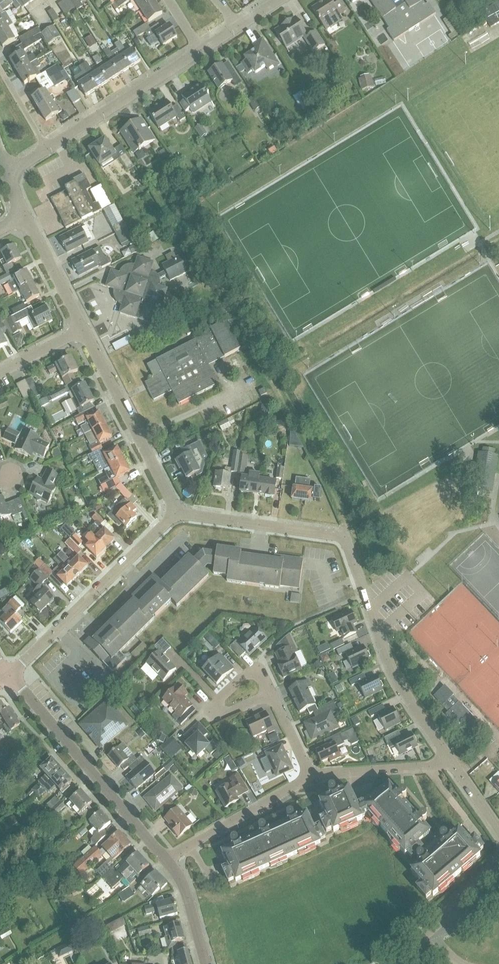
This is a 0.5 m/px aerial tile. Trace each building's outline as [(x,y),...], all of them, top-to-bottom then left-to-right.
[(4,3),(0,6),(0,8),(3,13),(14,5),(10,0),(9,0),(4,3)] [(26,0),(15,0),(22,10),(29,5),(26,0)] [(75,9),(77,12),(83,7),(78,0),(69,0),(75,9)] [(112,6),(115,10),(117,8),(118,10),(132,1),(131,0),(121,0),(112,6)] [(155,3),(153,0),(134,0),(141,12),(155,3)] [(339,15),(347,11),(340,0),(333,0),(331,1),(330,0),(326,0),(324,2),(323,1),(319,4),(320,4),(312,9),(322,23),(326,31),(342,21),(339,15)] [(389,29),(387,31),(394,42),(398,39),(404,35),(436,14),(429,4),(426,6),(422,0),(370,0),(389,29)] [(459,1),(464,9),(475,2),(474,0),(459,0),(459,1)] [(155,3),(141,12),(149,24),(162,15),(155,3)] [(498,24),(498,4),(482,14),(491,29),(498,24)] [(55,8),(50,11),(56,18),(60,15),(55,8)] [(14,26),(18,23),(14,17),(10,19),(6,13),(0,17),(0,34),(8,29),(14,26)] [(314,53),(325,45),(316,32),(308,37),(296,18),(293,20),(292,20),(283,26),(275,31),(280,38),(279,38),(281,42),(282,41),(286,48),(303,36),(314,53)] [(447,18),(444,20),(452,34),(449,36),(451,40),(458,35),(447,18)] [(145,34),(151,30),(147,25),(133,33),(137,39),(145,34)] [(151,30),(145,34),(149,40),(151,43),(159,39),(164,47),(177,39),(170,26),(162,31),(159,25),(151,30)] [(0,34),(0,43),(3,48),(15,41),(12,35),(17,32),(14,26),(8,29),(0,34)] [(54,27),(42,34),(41,34),(44,39),(48,46),(60,38),(54,27)] [(41,34),(42,34),(38,29),(19,40),(22,45),(41,34)] [(41,34),(22,45),(25,51),(36,44),(36,43),(44,39),(41,34)] [(96,45),(91,37),(85,41),(90,49),(96,45)] [(253,45),(256,50),(244,57),(246,60),(241,63),(242,64),(245,70),(248,74),(253,71),(255,74),(266,67),(267,69),(278,62),(269,48),(263,39),(253,45)] [(122,57),(130,69),(141,62),(133,50),(127,54),(120,42),(114,46),(122,57)] [(130,69),(122,57),(116,61),(109,49),(108,50),(105,45),(101,48),(111,64),(119,76),(130,69)] [(24,52),(10,60),(17,73),(30,66),(37,62),(33,56),(28,59),(24,52)] [(98,56),(93,60),(97,66),(102,63),(98,56)] [(38,61),(37,62),(30,66),(17,73),(25,86),(41,76),(38,70),(42,68),(38,61)] [(229,63),(223,66),(222,65),(209,73),(219,90),(232,81),(235,86),(241,82),(233,70),(229,63)] [(87,64),(82,67),(97,90),(108,83),(100,72),(94,76),(87,64)] [(119,76),(111,64),(100,72),(108,83),(119,76)] [(242,64),(236,68),(240,73),(245,70),(242,64)] [(50,81),(61,74),(56,67),(46,73),(50,81)] [(97,90),(82,67),(79,69),(82,74),(74,78),(78,86),(86,97),(97,90)] [(65,72),(61,74),(50,81),(55,88),(65,82),(70,79),(65,72)] [(360,81),(362,91),(374,88),(371,77),(360,81)] [(193,113),(211,101),(200,84),(190,91),(190,90),(181,96),(185,101),(180,103),(186,112),(190,109),(193,113)] [(73,105),(81,100),(74,91),(67,96),(73,105)] [(52,103),(52,104),(56,102),(53,97),(50,98),(46,92),(33,99),(39,111),(52,103)] [(255,111),(260,108),(254,98),(249,101),(255,111)] [(159,107),(149,114),(159,129),(177,117),(180,122),(186,119),(177,105),(172,109),(167,100),(158,106),(159,107)] [(308,102),(301,106),(304,112),(311,108),(308,102)] [(52,103),(39,111),(46,122),(62,113),(59,108),(56,110),(52,104),(52,103)] [(206,109),(199,112),(202,118),(209,116),(206,109)] [(131,145),(129,146),(134,154),(156,140),(148,128),(143,131),(137,122),(122,132),(131,145)] [(207,136),(202,126),(195,130),(201,140),(207,136)] [(106,140),(90,150),(91,151),(101,166),(118,155),(119,155),(116,149),(113,151),(106,140)] [(142,160),(149,157),(150,160),(156,157),(153,149),(140,153),(142,160)] [(165,161),(170,157),(166,150),(160,154),(165,161)] [(121,160),(128,172),(135,167),(126,154),(120,158),(121,160)] [(66,187),(68,191),(51,199),(55,207),(57,206),(64,220),(62,221),(66,229),(103,210),(111,206),(101,184),(92,188),(85,174),(73,180),(74,183),(66,187)] [(116,234),(128,229),(124,222),(113,228),(116,234)] [(86,225),(82,227),(60,238),(68,253),(89,242),(87,238),(92,236),(86,225)] [(128,229),(116,234),(123,247),(134,242),(128,229)] [(155,232),(148,236),(153,244),(160,240),(155,232)] [(167,239),(158,243),(162,252),(171,247),(167,239)] [(7,275),(9,274),(16,271),(12,264),(21,259),(15,247),(3,253),(6,260),(1,262),(7,275)] [(94,251),(72,262),(74,266),(73,267),(73,269),(74,271),(76,272),(77,271),(80,276),(101,265),(101,267),(102,268),(112,264),(108,257),(106,258),(101,247),(94,251)] [(115,294),(115,297),(116,297),(118,300),(117,301),(119,303),(121,304),(123,305),(121,313),(136,318),(136,317),(141,319),(141,320),(156,325),(161,309),(160,309),(162,304),(162,305),(167,289),(159,287),(159,284),(159,282),(159,280),(167,275),(171,281),(191,270),(182,255),(177,258),(174,251),(166,255),(169,262),(162,265),(165,271),(157,276),(151,272),(154,263),(138,258),(135,266),(133,266),(130,266),(127,267),(125,268),(123,270),(121,272),(120,275),(112,272),(107,287),(115,290),(115,292),(115,294)] [(21,291),(34,285),(28,272),(14,279),(15,280),(8,284),(14,295),(21,291)] [(7,275),(0,279),(0,286),(12,280),(9,274),(7,275)] [(6,285),(0,288),(4,297),(10,295),(6,285)] [(34,285),(21,291),(27,304),(40,297),(34,285)] [(15,317),(28,310),(25,305),(13,311),(15,317)] [(32,308),(28,310),(15,317),(7,321),(14,335),(23,331),(19,324),(29,319),(35,331),(40,328),(53,322),(49,314),(51,313),(47,306),(40,310),(41,312),(35,315),(32,308)] [(196,340),(157,360),(148,365),(154,378),(145,382),(148,389),(155,401),(173,392),(180,405),(219,385),(210,366),(241,349),(227,321),(221,324),(219,320),(211,324),(213,328),(200,335),(197,330),(206,326),(199,312),(181,321),(181,322),(188,336),(192,333),(195,338),(196,340)] [(21,333),(12,337),(17,346),(19,348),(22,346),(21,343),(24,337),(21,333)] [(116,352),(135,343),(130,333),(111,343),(116,352)] [(60,370),(64,379),(68,386),(77,382),(73,374),(79,371),(72,358),(48,370),(51,375),(60,370)] [(26,381),(33,395),(35,399),(40,396),(31,378),(26,381)] [(33,395),(26,381),(16,385),(24,400),(33,395)] [(75,397),(71,399),(77,410),(78,410),(80,416),(85,413),(94,409),(91,403),(94,402),(86,385),(82,387),(73,391),(72,392),(75,397)] [(68,393),(65,388),(50,396),(52,401),(68,393)] [(265,388),(259,391),(261,397),(267,394),(265,388)] [(49,404),(46,398),(37,403),(40,408),(49,404)] [(263,404),(265,412),(272,410),(271,402),(263,404)] [(80,416),(75,419),(78,426),(85,422),(86,424),(81,427),(86,436),(106,425),(100,413),(98,413),(88,419),(85,413),(80,416)] [(227,419),(218,424),(222,430),(230,426),(227,419)] [(112,438),(106,425),(86,436),(90,445),(89,445),(94,454),(102,450),(103,449),(100,444),(112,438)] [(9,428),(4,439),(17,445),(15,450),(31,457),(34,450),(37,451),(36,454),(44,457),(50,445),(38,440),(40,437),(24,430),(22,434),(9,428)] [(293,446),(302,446),(302,434),(293,434),(293,446)] [(82,445),(88,442),(85,435),(79,438),(82,445)] [(186,458),(177,462),(181,470),(182,469),(187,479),(196,474),(197,476),(201,473),(207,457),(200,442),(195,445),(182,451),(186,458)] [(61,455),(58,448),(53,450),(52,453),(54,458),(61,455)] [(94,454),(89,457),(92,463),(100,459),(106,470),(111,467),(124,461),(118,448),(104,455),(102,450),(94,454)] [(217,475),(215,489),(216,489),(216,490),(221,491),(221,490),(229,491),(232,473),(238,473),(240,455),(241,452),(234,451),(233,461),(232,469),(226,468),(225,476),(217,475)] [(469,477),(468,480),(474,481),(473,488),(477,488),(481,489),(492,491),(493,491),(496,472),(498,456),(496,456),(495,456),(479,453),(478,457),(477,464),(471,463),(470,472),(469,477)] [(242,456),(240,455),(238,473),(246,475),(248,456),(242,456)] [(110,481),(101,486),(104,493),(119,485),(121,484),(118,478),(130,472),(124,461),(111,467),(106,470),(105,471),(108,476),(110,481)] [(37,478),(30,494),(37,497),(38,501),(42,500),(49,504),(57,488),(54,487),(60,476),(48,470),(44,478),(46,479),(44,482),(37,478)] [(258,495),(260,481),(261,473),(250,472),(249,479),(243,478),(241,492),(258,495)] [(294,488),(292,499),(311,502),(320,504),(322,492),(313,490),(309,490),(311,480),(297,478),(295,488),(294,488)] [(260,481),(258,495),(275,497),(277,483),(260,481)] [(127,500),(132,495),(121,484),(119,485),(116,488),(127,500)] [(0,497),(0,520),(12,515),(13,517),(15,521),(21,518),(20,514),(14,501),(7,504),(5,503),(1,496),(0,497)] [(131,505),(124,499),(108,515),(119,526),(122,523),(128,529),(137,519),(133,515),(138,511),(131,505)] [(97,515),(93,519),(97,524),(94,527),(98,532),(93,536),(106,550),(115,541),(111,536),(101,526),(105,523),(97,515)] [(79,547),(84,543),(76,535),(72,539),(79,547)] [(106,550),(93,536),(92,535),(87,541),(91,545),(87,548),(97,558),(106,550)] [(70,539),(66,543),(74,552),(78,555),(82,551),(78,548),(70,539)] [(215,567),(214,574),(228,576),(227,581),(280,589),(281,586),(293,587),(300,588),(303,561),(277,557),(274,556),(274,561),(241,556),(242,552),(239,552),(217,548),(217,552),(215,567)] [(215,567),(217,552),(203,551),(193,560),(203,571),(208,566),(215,567)] [(63,553),(58,557),(60,558),(65,563),(69,567),(78,577),(88,567),(79,557),(74,562),(71,558),(69,559),(63,553)] [(58,557),(54,561),(60,568),(54,573),(67,587),(78,577),(69,567),(65,563),(60,558),(58,557)] [(85,644),(99,659),(105,665),(113,673),(127,659),(120,653),(136,637),(154,620),(152,618),(154,616),(156,617),(171,602),(177,607),(209,576),(203,571),(193,560),(190,557),(163,584),(158,579),(135,601),(132,598),(123,607),(126,610),(104,631),(101,628),(98,631),(85,644)] [(41,569),(45,565),(40,560),(36,564),(41,569)] [(49,578),(54,573),(45,565),(41,569),(49,578)] [(40,570),(36,575),(31,580),(38,587),(33,591),(38,595),(37,596),(31,602),(41,613),(55,599),(47,591),(48,590),(43,585),(49,579),(40,570)] [(0,593),(0,598),(1,600),(11,595),(8,589),(0,593)] [(291,598),(291,602),(293,602),(301,603),(301,600),(302,595),(296,594),(292,594),(291,598)] [(6,616),(0,621),(0,622),(11,633),(23,622),(15,614),(24,605),(16,596),(8,604),(9,605),(2,612),(6,616)] [(351,611),(332,620),(337,632),(340,630),(344,639),(356,633),(352,625),(357,623),(351,611)] [(246,652),(249,656),(267,639),(256,628),(250,633),(249,632),(246,632),(243,634),(243,637),(245,638),(239,644),(236,641),(230,647),(240,658),(246,652)] [(290,634),(275,648),(278,653),(276,654),(281,666),(278,667),(284,678),(302,670),(294,653),(298,652),(290,634)] [(158,675),(164,681),(176,669),(163,656),(171,648),(163,640),(154,648),(159,652),(147,664),(152,670),(150,671),(156,677),(158,675)] [(342,640),(331,645),(334,650),(345,645),(342,640)] [(216,641),(211,645),(217,651),(221,647),(216,641)] [(143,644),(132,655),(135,658),(139,662),(151,650),(147,646),(143,643),(143,644)] [(323,646),(318,649),(321,655),(326,653),(323,646)] [(348,646),(337,651),(339,656),(346,653),(353,668),(370,660),(364,646),(355,650),(351,652),(348,646)] [(220,655),(203,670),(217,685),(234,669),(220,655)] [(318,660),(313,666),(317,670),(324,666),(318,660)] [(131,671),(126,676),(131,681),(136,676),(131,671)] [(333,673),(329,675),(333,684),(338,682),(333,673)] [(358,683),(366,698),(383,690),(376,676),(363,682),(360,676),(349,681),(352,686),(358,683)] [(313,713),(318,711),(315,703),(316,702),(314,698),(313,699),(308,689),(312,688),(308,680),(289,689),(293,699),(295,704),(296,703),(300,713),(307,709),(310,715),(313,713)] [(341,684),(335,686),(338,693),(344,690),(341,684)] [(183,698),(187,694),(179,685),(164,700),(177,713),(172,717),(181,726),(187,719),(184,716),(193,707),(183,698)] [(470,740),(483,728),(459,703),(458,704),(452,698),(454,696),(445,687),(435,697),(444,706),(445,705),(451,711),(446,715),(470,740)] [(335,703),(318,711),(313,713),(316,719),(305,724),(308,731),(312,729),(316,738),(338,728),(332,715),(339,712),(335,703)] [(126,725),(108,704),(82,725),(100,747),(126,725)] [(3,725),(0,721),(3,719),(7,725),(4,727),(9,735),(21,727),(10,709),(5,713),(0,705),(0,727),(3,725)] [(378,714),(385,730),(401,723),(393,708),(386,711),(383,705),(369,712),(371,717),(378,714)] [(255,718),(246,722),(254,738),(267,731),(268,734),(275,731),(266,712),(258,715),(259,717),(255,719),(255,718)] [(197,756),(205,749),(211,756),(220,748),(214,741),(209,746),(202,739),(208,734),(199,724),(185,737),(190,743),(187,745),(197,756)] [(141,730),(138,734),(143,739),(146,735),(141,730)] [(395,733),(384,738),(387,744),(394,741),(396,746),(400,755),(418,747),(411,733),(402,737),(399,731),(395,733)] [(165,737),(159,734),(157,741),(163,743),(165,737)] [(279,740),(277,734),(270,737),(273,743),(279,740)] [(345,744),(340,734),(324,741),(326,747),(316,752),(321,763),(329,760),(330,763),(341,758),(337,748),(345,744)] [(178,744),(172,738),(162,747),(167,753),(178,744)] [(129,768),(137,760),(123,743),(108,756),(119,768),(121,766),(125,771),(129,768)] [(269,758),(261,762),(266,774),(274,770),(277,777),(293,769),(290,764),(289,764),(288,761),(289,761),(282,746),(266,753),(269,758)] [(219,752),(214,757),(218,761),(223,756),(219,752)] [(224,759),(227,765),(232,762),(229,756),(224,759)] [(142,757),(137,760),(129,768),(132,772),(126,777),(136,790),(156,774),(142,757)] [(46,775),(38,782),(43,788),(44,787),(52,781),(63,771),(52,759),(48,763),(46,761),(39,767),(46,775)] [(155,777),(158,780),(176,765),(171,759),(162,766),(164,769),(155,777)] [(243,760),(238,763),(241,768),(246,765),(243,760)] [(52,781),(44,787),(47,791),(49,793),(56,786),(64,794),(70,788),(68,785),(72,781),(63,771),(52,781)] [(489,782),(495,788),(498,792),(498,773),(489,782)] [(216,792),(225,808),(239,801),(237,798),(248,792),(239,775),(231,780),(233,783),(216,792)] [(171,776),(145,798),(156,810),(182,789),(171,776)] [(414,866),(442,843),(436,836),(424,823),(427,821),(427,818),(425,816),(422,816),(420,818),(404,799),(406,797),(407,795),(405,792),(402,792),(400,794),(389,782),(353,799),(363,819),(371,816),(411,862),(414,866)] [(47,791),(44,787),(43,788),(36,795),(39,798),(47,791)] [(363,819),(353,799),(348,787),(337,792),(336,789),(333,788),(330,789),(329,792),(331,795),(313,803),(315,807),(295,816),(293,813),(291,812),(288,814),(287,817),(288,819),(267,829),(265,826),(263,825),(260,827),(259,829),(260,832),(239,842),(238,839),(235,838),(232,839),(231,842),(233,845),(215,853),(230,885),(327,841),(325,837),(363,819)] [(192,789),(190,796),(197,798),(199,791),(192,789)] [(94,812),(89,806),(92,803),(82,792),(71,802),(76,807),(74,809),(79,815),(84,821),(94,812)] [(51,811),(61,802),(56,797),(46,805),(51,811)] [(61,802),(51,811),(46,815),(51,820),(65,807),(61,802)] [(178,808),(165,819),(174,829),(172,830),(178,837),(180,836),(193,826),(186,818),(178,808)] [(104,831),(111,824),(101,813),(90,823),(99,833),(91,840),(97,846),(108,835),(104,831)] [(15,817),(9,821),(11,826),(17,822),(15,817)] [(442,843),(414,866),(405,874),(428,902),(486,852),(462,825),(447,838),(445,836),(442,835),(440,837),(439,840),(442,843)] [(88,832),(84,827),(78,832),(82,837),(88,832)] [(107,863),(109,865),(114,860),(120,855),(131,845),(120,833),(109,843),(110,843),(104,849),(112,858),(107,863)] [(81,874),(103,855),(96,847),(74,866),(81,874)] [(90,847),(82,853),(85,857),(93,850),(90,847)] [(117,874),(113,869),(103,878),(113,889),(125,878),(131,885),(141,875),(141,874),(150,866),(139,854),(117,874)] [(109,865),(107,863),(97,872),(103,878),(113,869),(109,865)] [(162,890),(167,885),(156,873),(139,890),(143,894),(147,890),(153,896),(161,889),(162,890)] [(82,889),(74,893),(75,897),(84,892),(82,889)] [(135,897),(129,889),(118,896),(124,904),(135,897)] [(151,906),(145,908),(147,915),(159,912),(161,919),(178,914),(174,900),(164,903),(163,897),(150,904),(151,906)] [(119,921),(106,927),(109,934),(122,928),(119,921)] [(173,949),(179,947),(177,942),(185,940),(181,924),(165,928),(167,938),(165,938),(168,949),(173,949)] [(152,934),(150,926),(138,930),(140,938),(152,934)] [(104,929),(99,932),(102,938),(108,934),(104,929)] [(0,936),(0,937),(2,941),(12,935),(9,930),(0,936)] [(56,950),(60,958),(75,952),(71,943),(56,950)] [(179,947),(173,949),(172,953),(178,951),(181,963),(192,963),(188,951),(186,945),(179,947)]
